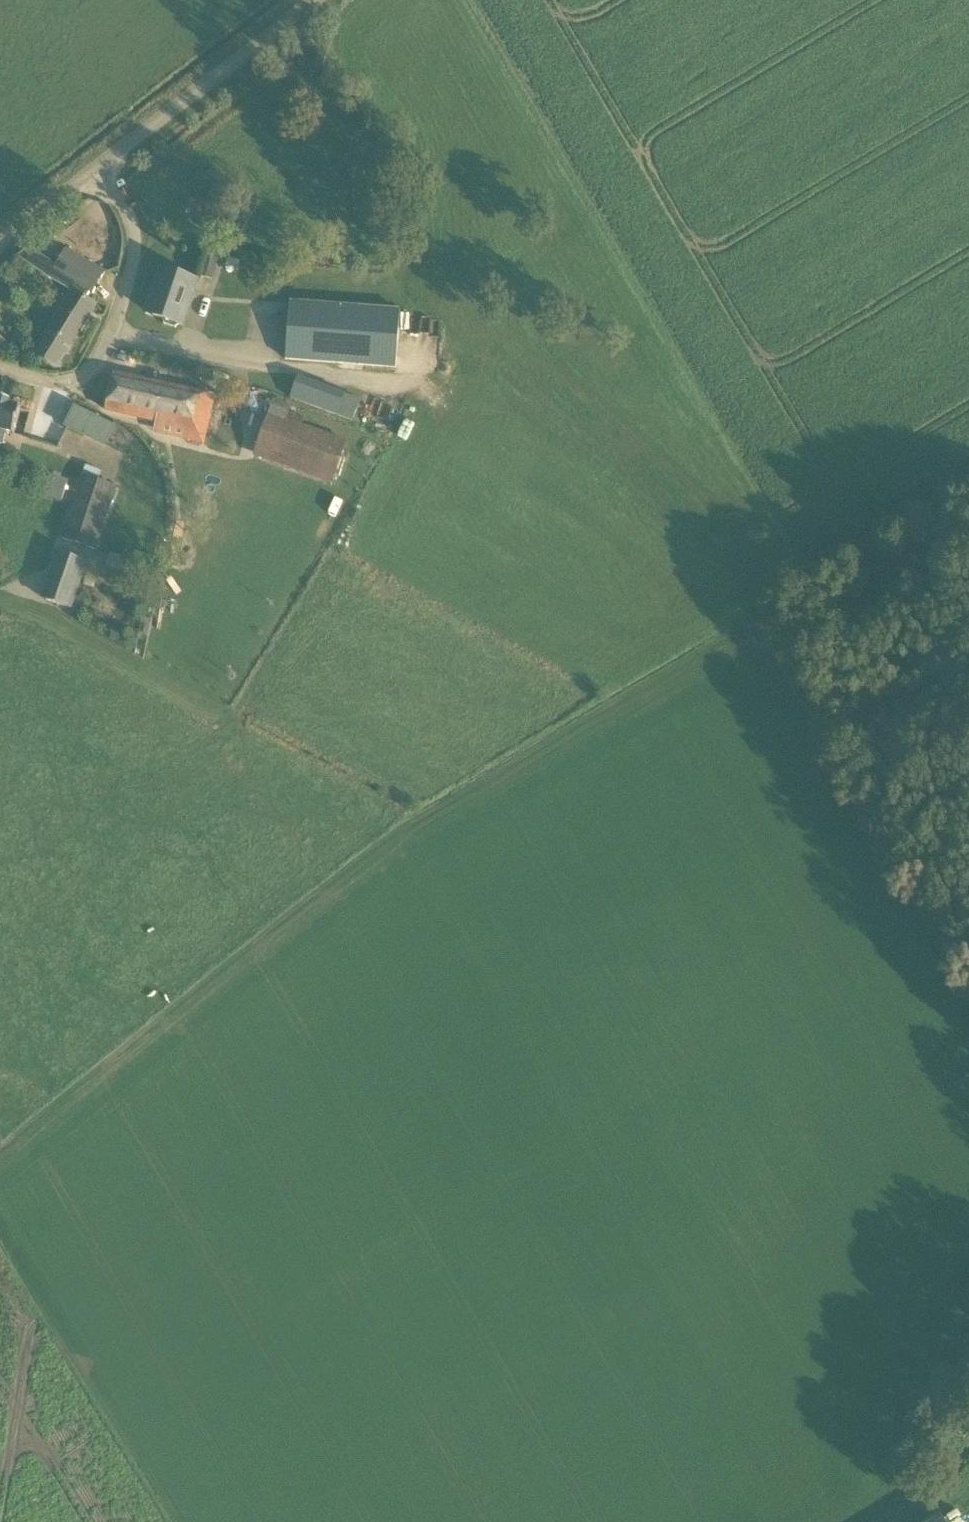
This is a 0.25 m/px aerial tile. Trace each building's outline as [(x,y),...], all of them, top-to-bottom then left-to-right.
[(233,205),(236,191),(211,186),(208,200),(201,199),(198,212),(237,219),(240,206),(233,205)] [(67,250),(54,271),(78,285),(35,354),(57,368),(95,306),(86,300),(90,293),(93,294),(105,274),(67,250)] [(207,256),(200,276),(212,280),(218,259),(207,256)] [(161,291),(153,316),(163,320),(164,325),(176,329),(179,325),(182,326),(198,281),(160,268),(154,288),(161,291)] [(283,305),(279,362),(390,371),(395,314),(283,305)] [(213,399),(114,374),(105,410),(156,423),(154,433),(202,445),(213,399)] [(301,378),(295,402),(359,418),(365,394),(301,378)] [(11,401),(0,399),(0,446),(2,447),(5,433),(14,435),(21,409),(10,406),(11,401)] [(253,457),(332,485),(348,442),(303,426),(305,419),(290,414),(293,408),(273,401),(253,457)] [(125,454),(135,432),(79,404),(68,426),(125,454)] [(66,502),(71,478),(51,473),(45,498),(66,502)] [(116,489),(82,477),(61,539),(94,551),(116,489)] [(57,552),(41,600),(73,610),(89,563),(57,552)] [(133,561),(111,553),(106,568),(128,575),(133,561)]
